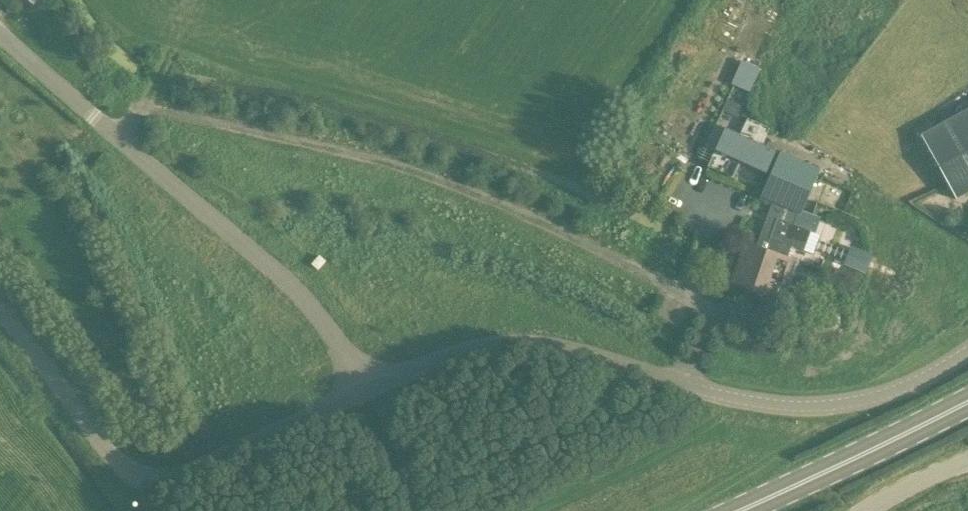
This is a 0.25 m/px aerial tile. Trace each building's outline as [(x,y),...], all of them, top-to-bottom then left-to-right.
[(922,138),(949,190),(955,200),(967,193),(967,108),(953,116),(920,135),(922,138)] [(726,124),(707,166),(733,178),(740,163),(764,174),(776,148),(726,124)] [(804,250),(811,231),(782,220),(786,208),(799,214),(818,168),(783,154),(780,162),(779,162),(764,199),(772,202),(754,246),(750,258),(740,255),(730,285),(768,298),(770,295),(784,300),(797,261),(786,257),(790,246),(804,250)]
